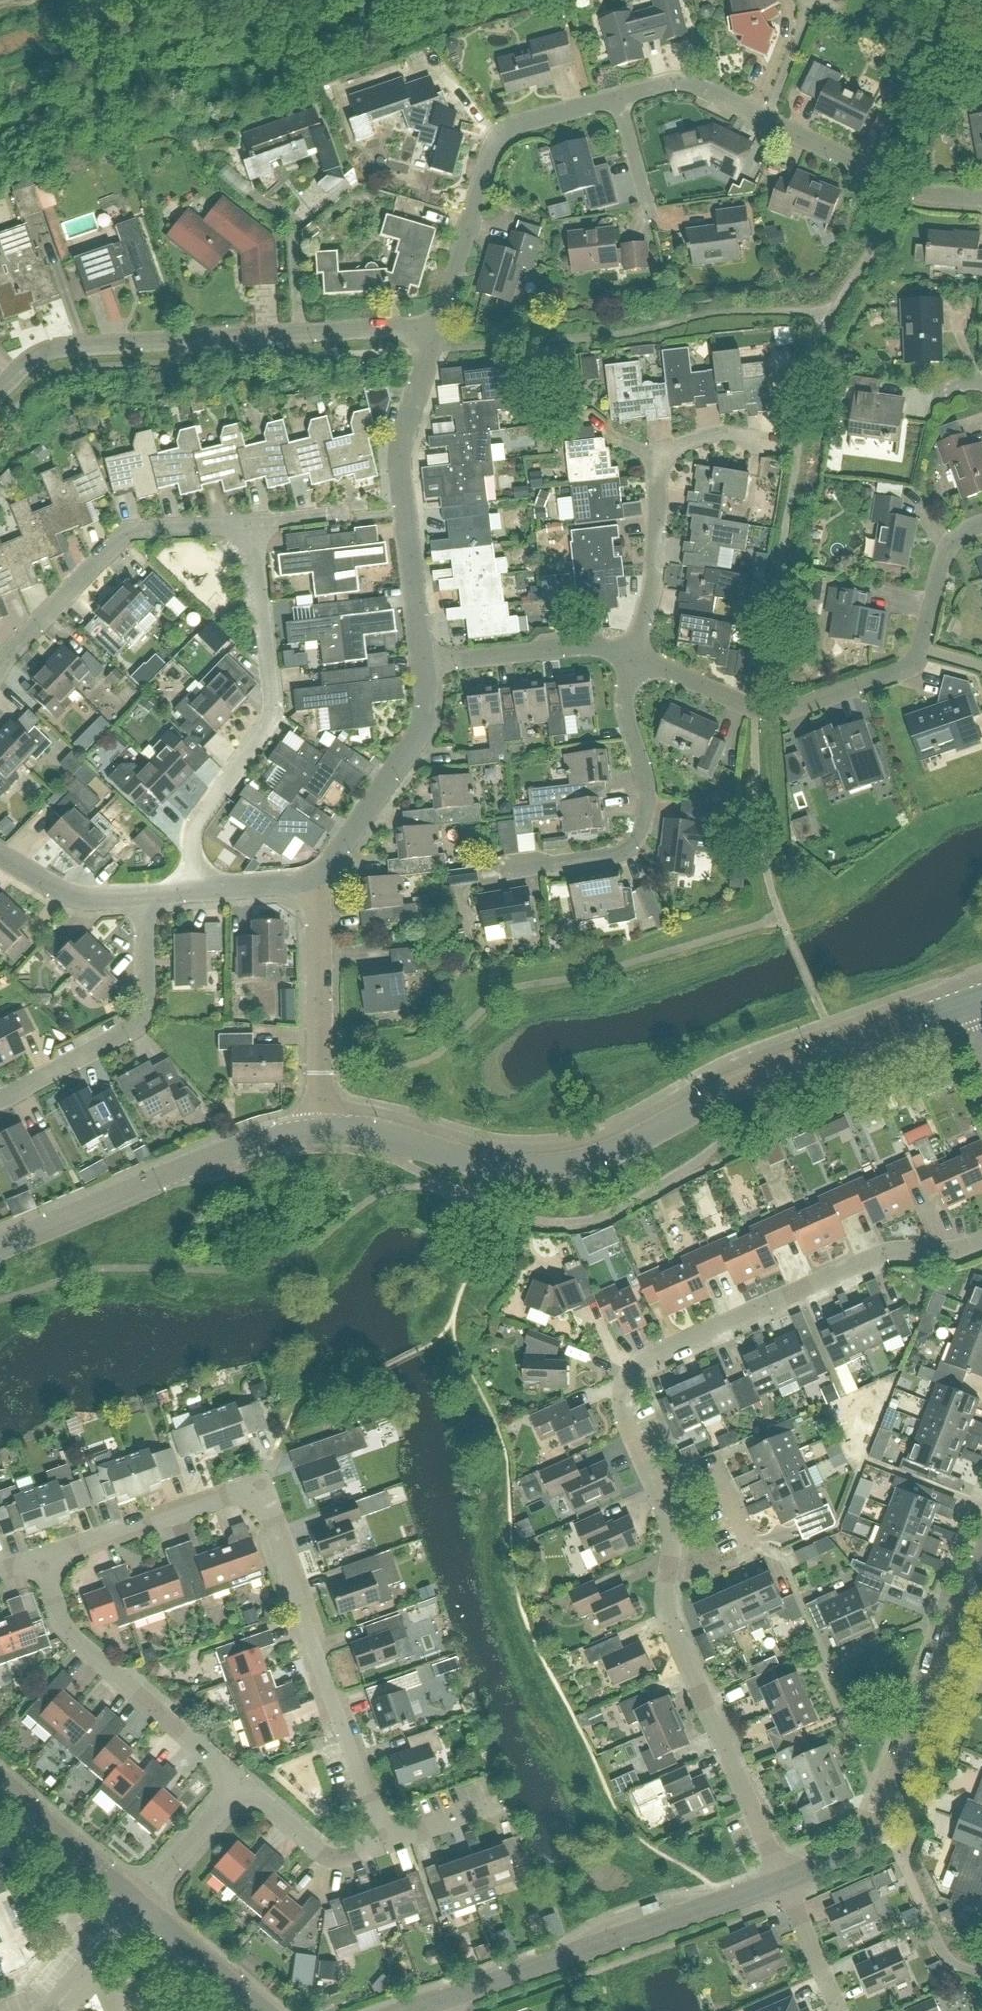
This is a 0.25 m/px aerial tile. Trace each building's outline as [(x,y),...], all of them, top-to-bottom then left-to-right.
[(688,36),(679,0),(654,0),(656,9),(633,16),(632,13),(601,22),(614,68),(645,60),(639,39),(662,33),(665,42),(688,36)] [(778,0),(731,0),(735,19),(729,20),(731,32),(734,31),(735,35),(744,39),(742,44),(752,48),(751,51),(752,51),(753,49),(767,54),(776,32),(771,30),(766,21),(778,14),(780,18),(781,17),(775,8),(780,5),(778,0)] [(574,63),(567,34),(532,44),(534,52),(500,61),(509,94),(539,86),(539,89),(555,84),(551,69),(574,63)] [(864,97),(865,96),(860,94),(860,95),(839,85),(843,76),(816,63),(801,93),(820,103),(816,111),(861,133),(876,103),(864,97)] [(356,119),(348,121),(356,143),(373,137),(367,122),(401,110),(408,131),(422,135),(419,143),(436,147),(430,170),(452,176),(463,135),(451,132),(457,113),(448,111),(442,94),(436,96),(430,78),(404,87),(402,80),(349,98),(356,119)] [(317,186),(326,196),(344,181),(325,128),(321,129),(314,111),(243,136),(249,155),(248,156),(250,161),(243,163),(250,182),(272,174),(269,165),(280,160),(282,168),(308,158),(307,154),(315,150),(324,174),(325,173),(327,177),(317,186)] [(972,117),(980,168),(981,168),(981,115),(972,117)] [(487,141),(484,130),(469,133),(471,144),(487,141)] [(678,174),(676,170),(706,162),(738,178),(753,147),(752,147),(751,151),(709,130),(666,142),(675,175),(678,174)] [(619,204),(609,165),(608,164),(594,168),(587,142),(541,155),(542,156),(553,153),(565,195),(567,194),(566,192),(585,187),(592,211),(619,204)] [(827,232),(842,193),(815,182),(816,179),(799,173),(791,191),(780,187),(785,176),(784,176),(770,210),(791,218),(792,217),(789,216),(792,210),(828,224),(826,231),(827,232)] [(34,187),(43,212),(60,262),(69,259),(50,203),(55,201),(48,182),(34,187)] [(21,219),(43,212),(34,187),(13,195),(21,219)] [(276,285),(273,240),(223,200),(203,225),(188,212),(167,239),(210,273),(231,247),(242,256),(244,287),(276,285)] [(751,241),(752,241),(747,209),(717,213),(719,227),(687,231),(690,251),(692,251),(694,267),(742,260),(739,241),(751,239),(751,241)] [(386,271),(378,271),(378,268),(376,266),(373,264),(370,264),(367,265),(365,267),(364,270),(364,272),(338,274),(337,252),(320,253),(315,259),(316,276),(321,276),(322,291),(329,297),(365,294),(371,300),(388,299),(388,295),(396,294),(402,298),(408,298),(410,288),(413,289),(420,285),(435,236),(431,229),(391,217),(384,221),(379,237),(398,243),(394,255),(397,256),(392,270),(395,271),(393,276),(386,274),(386,271)] [(139,294),(160,292),(159,287),(136,220),(115,228),(122,246),(113,249),(110,243),(72,256),(87,299),(125,285),(122,275),(131,272),(139,294)] [(100,222),(69,228),(73,247),(104,241),(100,222)] [(2,260),(0,261),(0,309),(4,321),(30,312),(27,302),(41,297),(43,301),(57,296),(48,269),(45,271),(37,250),(34,252),(25,226),(0,235),(0,254),(2,260)] [(627,270),(649,268),(646,245),(625,248),(625,251),(615,252),(613,232),(573,236),(576,270),(626,264),(627,270)] [(981,276),(981,252),(979,252),(981,235),(965,234),(965,236),(931,233),(928,265),(959,268),(959,274),(981,276)] [(532,271),(541,242),(515,234),(509,253),(495,248),(494,248),(480,293),(484,295),(481,305),(483,305),(486,295),(509,302),(509,303),(510,303),(521,267),(531,270),(531,271),(532,271)] [(118,295),(102,303),(118,334),(134,326),(118,295)] [(944,321),(943,300),(902,302),(903,328),(906,328),(907,365),(943,363),(942,321),(944,321)] [(708,407),(720,405),(721,405),(717,371),(716,372),(693,374),(690,350),(664,353),(668,385),(671,408),(671,407),(697,405),(696,399),(707,398),(708,407)] [(721,405),(720,405),(721,414),(747,411),(747,406),(757,405),(759,415),(772,413),(768,379),(744,382),(741,353),(715,356),(716,372),(717,371),(721,405)] [(748,376),(761,375),(758,353),(746,355),(748,376)] [(641,364),(606,368),(612,422),(620,421),(621,426),(622,426),(621,421),(647,418),(647,413),(658,412),(659,421),(673,420),(671,407),(671,408),(668,385),(656,387),(656,386),(655,384),(654,383),(653,382),(652,382),(650,381),(649,381),(648,382),(646,382),(645,383),(644,384),(643,385),(641,364)] [(463,386),(465,405),(465,406),(507,400),(504,370),(480,373),(479,367),(445,371),(446,384),(444,384),(444,388),(463,386)] [(879,397),(880,391),(882,380),(849,375),(847,387),(858,388),(850,448),(851,448),(852,436),(898,443),(896,455),(897,455),(905,400),(879,397)] [(333,477),(334,482),(338,485),(342,479),(353,476),(355,484),(377,478),(368,440),(376,438),(375,436),(377,435),(378,435),(379,434),(379,433),(380,432),(380,431),(389,401),(386,390),(368,391),(368,388),(363,389),(369,411),(353,415),(350,425),(353,436),(332,441),(333,442),(324,444),(332,477),(333,477)] [(204,411),(202,402),(201,398),(190,400),(193,414),(204,411)] [(508,408),(507,400),(465,406),(465,405),(437,408),(438,419),(456,417),(459,436),(491,432),(491,433),(501,432),(498,409),(508,408)] [(565,414),(567,428),(581,426),(579,412),(565,414)] [(289,481),(290,485),(309,480),(311,487),(334,482),(333,477),(332,477),(324,444),(333,442),(332,441),(326,418),(311,422),(308,433),(309,440),(289,445),(280,448),(288,481),(289,481)] [(244,484),(245,484),(264,479),(267,491),(290,485),(289,481),(288,481),(280,448),(289,445),(283,421),(267,425),(264,436),(266,443),(245,448),(245,449),(236,451),(244,484)] [(246,489),(245,484),(244,484),(236,451),(245,449),(245,448),(239,425),(223,429),(220,440),(222,447),(201,452),(193,455),(201,488),(221,483),(224,494),(246,489)] [(545,428),(546,440),(564,438),(563,427),(545,428)] [(203,492),(201,488),(193,455),(201,452),(195,428),(180,432),(176,443),(178,450),(157,455),(158,456),(149,458),(157,491),(158,491),(177,486),(180,498),(203,492)] [(159,496),(158,491),(157,491),(149,458),(158,456),(157,455),(151,432),(136,436),(133,447),(134,453),(104,461),(113,495),(133,490),(136,501),(159,496)] [(493,444),(491,433),(491,432),(459,436),(430,439),(431,450),(450,448),(452,467),(494,462),(494,459),(506,458),(505,443),(493,444)] [(938,444),(946,465),(951,463),(964,500),(981,494),(981,445),(970,449),(966,435),(938,444)] [(83,475),(63,484),(62,484),(79,527),(80,530),(93,525),(85,505),(110,495),(87,438),(70,445),(83,475)] [(567,444),(572,485),(621,479),(619,469),(613,470),(610,450),(605,450),(603,440),(567,444)] [(489,505),(486,477),(496,476),(494,462),(452,467),(424,470),(425,481),(443,479),(445,499),(442,499),(443,510),(489,505)] [(688,517),(696,519),(696,518),(722,522),(726,498),(747,502),(751,476),(696,467),(696,468),(700,468),(696,493),(701,494),(700,506),(690,504),(688,517)] [(55,537),(79,527),(62,484),(63,484),(57,469),(40,476),(52,507),(32,515),(49,558),(48,559),(50,562),(63,556),(55,537)] [(622,489),(621,479),(572,485),(576,526),(621,521),(620,508),(617,509),(615,490),(622,489)] [(915,537),(918,521),(900,518),(903,501),(878,497),(873,523),(882,525),(876,562),(867,561),(907,568),(912,536),(915,537)] [(354,502),(355,516),(373,514),(371,500),(354,502)] [(32,515),(26,501),(10,508),(22,539),(2,547),(1,547),(19,590),(18,590),(19,593),(33,588),(25,568),(48,559),(49,558),(32,515)] [(432,543),(433,553),(494,546),(491,515),(491,516),(489,505),(443,510),(444,523),(449,522),(451,540),(432,543)] [(493,529),(505,529),(505,513),(494,513),(493,529)] [(751,527),(722,522),(696,518),(696,519),(692,544),(697,545),(695,556),(686,554),(684,568),(692,569),(692,568),(718,573),(718,572),(722,549),(746,553),(751,527)] [(572,532),(574,543),(572,544),(575,574),(624,568),(623,558),(616,559),(614,540),(621,539),(619,527),(572,532)] [(354,534),(329,537),(336,596),(358,594),(356,570),(387,566),(385,544),(356,548),(354,534)] [(318,598),(319,606),(335,605),(334,597),(336,596),(329,537),(305,540),(306,554),(277,557),(280,579),(312,575),(315,599),(318,598)] [(18,590),(19,590),(1,547),(2,547),(0,542),(0,598),(18,590)] [(494,546),(433,553),(435,563),(453,561),(455,580),(456,581),(498,575),(502,575),(509,574),(507,558),(496,559),(494,546)] [(624,568),(575,574),(579,604),(584,604),(586,614),(620,610),(619,600),(621,599),(619,579),(626,578),(624,568)] [(746,577),(718,572),(718,573),(692,568),(692,569),(688,594),(693,595),(691,606),(682,605),(680,618),(684,619),(684,618),(713,623),(714,622),(717,599),(742,603),(746,577)] [(154,619),(167,606),(176,597),(152,574),(143,583),(149,589),(141,597),(126,583),(110,599),(137,626),(138,625),(145,633),(157,621),(154,619)] [(456,581),(455,580),(441,582),(442,593),(461,591),(463,610),(505,605),(505,604),(502,575),(498,575),(456,581)] [(871,611),(874,596),(831,589),(827,613),(836,614),(831,639),(857,643),(857,645),(882,649),(887,614),(871,611)] [(137,626),(110,599),(94,616),(109,630),(101,639),(118,656),(135,639),(130,634),(137,626)] [(183,622),(192,612),(178,599),(159,618),(162,621),(171,611),(183,622)] [(362,601),(337,604),(344,664),(366,661),(364,637),(395,634),(393,612),(364,615),(362,601)] [(322,666),(344,664),(337,604),(335,605),(319,606),(313,607),(314,621),(285,625),(288,646),(320,643),(322,666)] [(463,610),(448,611),(450,622),(468,620),(470,640),(520,634),(518,615),(511,616),(509,604),(505,604),(505,605),(463,610)] [(563,612),(552,614),(553,628),(565,626),(563,612)] [(738,626),(714,622),(713,623),(684,618),(684,619),(679,648),(680,648),(681,644),(700,647),(699,657),(719,661),(718,668),(727,669),(734,627),(738,627),(738,626)] [(292,661),(290,646),(282,647),(284,662),(292,661)] [(63,648),(47,664),(75,691),(83,683),(88,688),(104,671),(87,653),(78,662),(63,648)] [(750,678),(754,654),(741,652),(737,676),(750,678)] [(207,677),(199,685),(231,717),(247,700),(232,686),(241,677),(223,660),(207,677)] [(75,691),(47,664),(31,681),(41,690),(32,698),(56,721),(72,704),(67,699),(75,691)] [(370,669),(345,672),(352,731),(374,729),(371,705),(403,701),(401,679),(372,683),(370,669)] [(352,731),(345,672),(321,675),(322,689),(293,692),(296,714),(328,710),(330,734),(352,731)] [(550,722),(549,723),(551,738),(568,736),(566,718),(577,717),(577,719),(596,717),(591,676),(560,680),(561,684),(546,685),(546,686),(550,722)] [(973,719),(981,716),(970,683),(945,677),(937,708),(907,718),(914,738),(917,737),(924,757),(925,757),(925,755),(936,751),(937,752),(941,751),(941,749),(954,744),(956,749),(981,741),(973,719)] [(186,691),(190,694),(174,710),(192,727),(200,719),(215,733),(231,717),(199,685),(195,681),(186,691)] [(506,744),(507,744),(523,742),(520,723),(532,722),(532,725),(549,723),(550,722),(546,686),(546,685),(546,682),(515,685),(515,689),(501,691),(500,691),(506,744)] [(500,691),(501,691),(500,687),(469,690),(474,729),(486,727),(486,730),(489,730),(492,751),(469,753),(470,768),(509,763),(507,744),(506,744),(500,691)] [(703,760),(698,773),(712,779),(727,744),(714,738),(719,727),(673,707),(658,740),(703,760)] [(0,733),(0,744),(22,765),(30,757),(35,762),(52,745),(34,728),(26,737),(11,722),(0,733)] [(849,792),(850,792),(851,795),(873,788),(872,784),(884,780),(872,744),(871,745),(872,747),(866,749),(858,725),(835,733),(834,728),(816,734),(816,735),(800,741),(814,781),(841,771),(849,792)] [(151,762),(150,763),(177,789),(193,773),(178,758),(186,750),(179,743),(184,738),(173,728),(152,750),(149,746),(141,753),(151,762)] [(327,752),(324,757),(302,790),(320,802),(333,783),(351,795),(364,777),(348,766),(356,754),(336,741),(328,753),(327,752)] [(324,757),(304,743),(296,755),(280,743),(267,761),(286,774),(272,794),(289,806),(290,806),(297,796),(297,797),(302,790),(324,757)] [(22,765),(0,744),(0,793),(3,796),(20,779),(14,774),(22,765)] [(600,799),(600,800),(608,799),(606,783),(610,783),(607,752),(566,756),(568,775),(571,775),(572,786),(530,791),(532,807),(532,808),(600,799)] [(177,789),(150,763),(142,771),(134,764),(120,765),(107,778),(134,804),(146,792),(161,806),(177,789)] [(438,826),(439,827),(483,822),(481,805),(474,805),(473,794),(476,794),(474,775),(433,780),(436,810),(424,811),(426,827),(426,828),(438,826)] [(47,835),(63,851),(90,824),(84,818),(101,801),(77,777),(65,790),(70,794),(52,812),(61,820),(47,835)] [(289,806),(285,813),(263,846),(281,858),(294,838),(313,851),(325,833),(309,822),(317,810),(297,797),(297,796),(290,806),(289,806)] [(285,813),(265,799),(257,811),(241,799),(229,817),(247,830),(233,850),(251,862),(263,846),(285,813)] [(604,830),(600,800),(600,799),(532,808),(532,807),(514,809),(518,837),(535,835),(533,823),(561,819),(561,822),(564,822),(566,834),(604,830)] [(719,827),(711,826),(712,820),(730,822),(731,808),(684,802),(681,823),(671,821),(668,849),(665,873),(692,876),(695,851),(716,853),(719,827)] [(15,819),(2,825),(9,842),(22,836),(15,819)] [(90,824),(63,851),(80,867),(94,852),(103,861),(120,843),(103,826),(98,832),(90,824)] [(441,844),(439,827),(438,826),(426,828),(426,827),(398,831),(401,860),(389,862),(391,878),(403,877),(403,878),(448,872),(446,855),(439,856),(438,845),(441,844)] [(137,839),(143,845),(153,835),(147,829),(137,839)] [(568,836),(544,839),(545,849),(569,846),(568,836)] [(451,888),(479,884),(477,869),(449,872),(451,888)] [(636,919),(637,919),(633,891),(632,891),(632,892),(626,893),(624,886),(622,886),(620,874),(572,882),(575,904),(578,904),(581,921),(608,916),(610,927),(631,923),(630,919),(636,918),(636,919)] [(406,895),(403,878),(403,877),(391,878),(363,881),(366,911),(362,911),(364,928),(425,921),(423,904),(404,906),(403,895),(406,895)] [(669,928),(663,915),(651,886),(638,891),(650,920),(655,918),(660,932),(669,928)] [(486,932),(488,932),(489,943),(537,935),(529,889),(480,897),(486,932)] [(15,908),(1,895),(0,896),(0,924),(15,908)] [(15,908),(0,924),(0,950),(13,963),(31,944),(18,932),(29,921),(15,908)] [(252,923),(252,939),(238,940),(238,979),(265,979),(265,965),(285,965),(285,947),(283,947),(282,924),(290,924),(290,923),(252,923)] [(175,937),(176,987),(206,987),(205,953),(221,953),(221,925),(205,925),(205,937),(175,937)] [(72,977),(100,948),(86,935),(76,946),(63,934),(46,952),(72,977)] [(114,961),(100,948),(72,977),(98,1003),(100,1000),(103,1003),(117,988),(114,986),(116,984),(103,972),(114,961)] [(409,1019),(410,1019),(405,976),(421,974),(418,948),(392,951),(394,969),(380,971),(380,966),(366,968),(369,995),(366,996),(366,993),(365,993),(367,1014),(408,1009),(409,1019)] [(10,1063),(27,1054),(19,1041),(35,1033),(23,1010),(0,1022),(0,1045),(10,1063)] [(279,1095),(278,1047),(277,1047),(277,1050),(253,1050),(252,1036),(218,1036),(219,1052),(235,1052),(235,1086),(236,1086),(236,1083),(278,1082),(278,1095),(279,1095)] [(10,1063),(0,1045),(0,1068),(10,1063)] [(163,1117),(177,1109),(182,1120),(195,1113),(194,1111),(200,1105),(179,1082),(167,1088),(160,1075),(155,1077),(151,1069),(126,1075),(120,1083),(131,1102),(134,1101),(146,1122),(161,1114),(163,1117)] [(129,1138),(117,1115),(105,1122),(88,1090),(59,1105),(81,1148),(110,1133),(116,1145),(129,1138)] [(969,1199),(953,1162),(941,1167),(928,1137),(934,1135),(929,1124),(905,1135),(910,1146),(916,1143),(927,1166),(918,1170),(929,1197),(931,1197),(929,1193),(939,1188),(947,1208),(969,1199)] [(47,1137),(45,1133),(30,1141),(22,1125),(0,1136),(0,1159),(11,1180),(41,1164),(49,1178),(64,1170),(47,1137)] [(953,1162),(969,1199),(981,1193),(981,1171),(981,1169),(981,1142),(961,1151),(964,1157),(953,1162)] [(890,1174),(879,1180),(895,1216),(916,1207),(908,1187),(917,1183),(919,1187),(920,1186),(908,1159),(887,1168),(890,1174)] [(895,1216),(879,1180),(867,1185),(864,1178),(844,1187),(855,1215),(857,1214),(855,1210),(865,1206),(873,1226),(895,1216)] [(822,1205),(810,1210),(826,1246),(848,1237),(839,1217),(849,1213),(851,1217),(852,1216),(840,1189),(819,1198),(822,1205)] [(826,1246),(810,1210),(799,1215),(796,1209),(775,1218),(787,1245),(788,1244),(786,1240),(796,1236),(805,1256),(826,1246)] [(753,1235),(742,1240),(758,1277),(779,1267),(771,1247),(780,1243),(782,1247),(783,1247),(771,1219),(750,1229),(753,1235)] [(758,1277),(742,1240),(730,1245),(727,1239),(707,1248),(719,1275),(720,1275),(718,1271),(728,1266),(737,1286),(758,1277)] [(609,1261),(624,1256),(620,1242),(605,1246),(609,1261)] [(685,1265),(673,1270),(690,1307),(711,1297),(702,1278),(712,1273),(714,1277),(715,1277),(703,1250),(682,1259),(685,1265)] [(593,1291),(583,1267),(565,1274),(569,1283),(556,1289),(536,1282),(526,1306),(556,1318),(586,1305),(582,1296),(593,1291)] [(690,1307),(673,1270),(662,1275),(659,1269),(638,1278),(650,1305),(651,1305),(650,1301),(659,1296),(668,1316),(690,1307)] [(968,1306),(981,1311),(981,1277),(975,1275),(971,1285),(976,1287),(975,1288),(977,1288),(970,1306),(969,1306),(968,1306)] [(864,1302),(863,1302),(882,1344),(883,1343),(882,1342),(899,1334),(900,1336),(901,1335),(903,1340),(913,1335),(902,1309),(892,1314),(877,1280),(867,1284),(874,1300),(865,1304),(864,1302)] [(648,1325),(632,1289),(620,1294),(616,1286),(595,1295),(608,1324),(609,1323),(608,1319),(617,1315),(626,1335),(648,1325)] [(881,1344),(882,1344),(863,1302),(863,1303),(864,1304),(853,1309),(846,1294),(838,1297),(845,1313),(846,1312),(863,1352),(864,1352),(863,1350),(881,1342),(881,1344)] [(961,1325),(981,1333),(981,1311),(968,1306),(968,1307),(970,1307),(963,1325),(961,1325)] [(835,1339),(825,1343),(836,1369),(846,1365),(844,1360),(845,1360),(844,1358),(862,1350),(863,1352),(846,1312),(845,1313),(828,1320),(827,1319),(826,1319),(835,1339)] [(954,1344),(981,1355),(981,1333),(961,1325),(961,1326),(963,1327),(956,1344),(954,1344)] [(543,1382),(543,1388),(568,1389),(569,1362),(555,1362),(556,1358),(557,1354),(557,1355),(562,1343),(531,1331),(527,1343),(529,1344),(527,1349),(527,1355),(526,1355),(525,1382),(543,1382)] [(798,1381),(780,1339),(779,1340),(780,1341),(769,1346),(762,1331),(754,1334),(761,1350),(762,1349),(779,1389),(780,1389),(779,1387),(796,1379),(797,1381),(798,1381)] [(817,1346),(807,1351),(799,1331),(798,1331),(798,1333),(781,1341),(780,1339),(798,1381),(801,1388),(820,1380),(819,1377),(829,1372),(817,1346)] [(954,1344),(953,1345),(955,1346),(948,1363),(946,1363),(942,1362),(938,1372),(964,1382),(968,1372),(981,1378),(981,1355),(954,1344)] [(741,1380),(752,1406),(762,1402),(760,1397),(761,1397),(760,1395),(778,1387),(779,1389),(762,1349),(761,1350),(744,1357),(743,1356),(742,1356),(750,1376),(741,1380)] [(931,1403),(973,1419),(971,1418),(978,1400),(980,1401),(980,1400),(960,1392),(964,1382),(938,1372),(908,1360),(903,1373),(912,1377),(913,1374),(938,1384),(938,1385),(940,1385),(933,1403),(931,1403)] [(685,1383),(703,1423),(703,1421),(720,1413),(721,1415),(703,1373),(703,1375),(692,1380),(685,1364),(678,1368),(685,1384),(685,1383)] [(703,1373),(721,1415),(722,1414),(721,1413),(739,1405),(739,1407),(740,1406),(742,1411),(752,1406),(741,1380),(731,1384),(722,1365),(721,1365),(722,1367),(705,1375),(704,1373),(703,1373)] [(660,1404),(676,1440),(686,1436),(684,1431),(685,1431),(684,1429),(701,1421),(702,1423),(703,1423),(685,1383),(685,1384),(667,1391),(666,1389),(665,1390),(670,1400),(660,1404)] [(893,1400),(890,1408),(900,1412),(903,1404),(893,1400)] [(235,1405),(213,1412),(226,1450),(248,1442),(246,1437),(267,1430),(258,1403),(237,1410),(235,1405)] [(973,1419),(931,1403),(931,1404),(932,1404),(926,1422),(924,1422),(923,1422),(980,1444),(981,1438),(981,1437),(966,1431),(971,1419),(973,1420),(973,1419)] [(564,1446),(573,1442),(575,1447),(588,1442),(586,1437),(597,1432),(595,1427),(599,1425),(592,1411),(589,1413),(586,1407),(564,1417),(559,1406),(532,1417),(543,1441),(559,1434),(564,1446)] [(897,1420),(900,1412),(890,1408),(887,1416),(897,1420)] [(226,1450),(213,1412),(191,1420),(193,1425),(172,1433),(181,1459),(202,1452),(204,1458),(226,1450)] [(758,1469),(800,1451),(799,1450),(798,1451),(790,1433),(792,1433),(791,1432),(796,1430),(791,1419),(765,1431),(770,1441),(750,1450),(750,1451),(752,1450),(760,1467),(758,1468),(758,1469)] [(916,1441),(958,1457),(957,1456),(961,1445),(977,1451),(980,1444),(923,1422),(923,1423),(925,1423),(918,1441),(916,1441)] [(904,1459),(900,1469),(927,1479),(931,1469),(951,1477),(951,1476),(949,1475),(956,1457),(958,1458),(958,1457),(916,1441),(916,1442),(918,1442),(911,1460),(909,1460),(904,1459)] [(826,1449),(831,1459),(844,1453),(839,1443),(826,1449)] [(338,1456),(333,1444),(311,1451),(315,1463),(298,1470),(310,1505),(311,1504),(309,1498),(343,1486),(333,1458),(338,1456)] [(126,1458),(140,1496),(162,1488),(160,1483),(180,1476),(171,1449),(150,1456),(148,1450),(126,1458)] [(86,1458),(92,1476),(85,1479),(95,1505),(115,1498),(117,1504),(140,1496),(126,1458),(113,1463),(109,1450),(86,1458)] [(750,1487),(753,1494),(808,1469),(806,1469),(798,1452),(800,1451),(758,1469),(759,1469),(760,1469),(765,1480),(750,1487)] [(844,1453),(831,1459),(835,1469),(849,1463),(844,1453)] [(575,1510),(619,1491),(606,1463),(574,1477),(568,1462),(542,1474),(553,1498),(567,1492),(575,1510)] [(52,1484),(35,1490),(48,1528),(70,1520),(68,1515),(89,1507),(80,1481),(74,1483),(68,1465),(47,1473),(52,1484)] [(808,1470),(808,1469),(753,1494),(756,1500),(771,1494),(776,1505),(775,1506),(816,1488),(816,1487),(814,1488),(806,1471),(808,1470)] [(954,1510),(940,1505),(930,1501),(934,1491),(897,1476),(893,1487),(898,1489),(897,1490),(899,1490),(892,1508),(890,1507),(890,1508),(932,1524),(936,1514),(951,1520),(954,1510)] [(803,1517),(807,1527),(812,1537),(835,1527),(837,1523),(829,1505),(824,1507),(824,1506),(822,1507),(814,1489),(816,1489),(816,1488),(775,1506),(775,1507),(777,1506),(785,1523),(783,1524),(783,1525),(803,1517)] [(35,1490),(13,1498),(15,1503),(0,1508),(0,1528),(3,1537),(24,1530),(26,1536),(48,1528),(35,1490)] [(360,1520),(360,1518),(369,1514),(364,1500),(355,1503),(354,1501),(321,1512),(326,1527),(311,1533),(320,1557),(357,1544),(350,1523),(360,1520)] [(883,1526),(883,1527),(939,1549),(942,1542),(928,1536),(932,1524),(890,1508),(892,1509),(885,1527),(883,1526)] [(589,1540),(592,1547),(589,1549),(585,1551),(583,1557),(588,1569),(600,1564),(639,1547),(633,1534),(637,1532),(630,1517),(608,1527),(602,1514),(576,1525),(584,1543),(589,1540)] [(216,1550),(230,1589),(263,1578),(244,1523),(231,1528),(236,1543),(216,1550)] [(937,1556),(939,1549),(883,1527),(885,1528),(878,1546),(876,1545),(876,1546),(918,1562),(922,1550),(937,1556)] [(230,1589),(216,1550),(196,1557),(191,1542),(178,1546),(197,1601),(230,1589)] [(150,1573),(164,1613),(197,1601),(178,1546),(165,1551),(170,1566),(150,1573)] [(914,1572),(918,1562),(876,1546),(875,1546),(877,1547),(870,1565),(868,1564),(868,1565),(849,1558),(849,1570),(859,1574),(886,1584),(890,1574),(924,1587),(928,1577),(914,1572)] [(350,1565),(355,1578),(330,1587),(340,1614),(379,1601),(369,1574),(382,1570),(377,1556),(350,1565)] [(112,1569),(131,1624),(164,1613),(150,1573),(131,1580),(125,1565),(112,1569)] [(131,1624),(112,1569),(99,1574),(104,1589),(84,1596),(95,1628),(115,1621),(118,1629),(131,1624)] [(771,1573),(752,1581),(768,1617),(779,1612),(782,1618),(791,1619),(793,1623),(805,1618),(794,1595),(783,1600),(771,1573)] [(839,1597),(857,1638),(857,1636),(874,1628),(875,1630),(876,1630),(871,1618),(875,1616),(879,1607),(878,1605),(878,1604),(886,1584),(859,1574),(855,1584),(857,1589),(857,1591),(840,1598),(839,1597)] [(733,1590),(749,1625),(752,1632),(763,1627),(765,1631),(773,1627),(768,1617),(752,1581),(733,1590)] [(604,1628),(637,1614),(625,1587),(601,1597),(595,1582),(571,1593),(582,1618),(596,1611),(604,1628)] [(733,1590),(714,1598),(730,1633),(749,1625),(733,1590)] [(39,1651),(51,1648),(41,1620),(30,1624),(20,1597),(7,1602),(12,1617),(0,1621),(0,1647),(6,1663),(39,1651)] [(818,1601),(808,1605),(819,1631),(829,1627),(838,1647),(839,1646),(838,1644),(855,1637),(856,1638),(857,1638),(839,1597),(838,1597),(839,1599),(821,1607),(821,1605),(820,1605),(818,1601)] [(707,1633),(696,1638),(706,1661),(718,1656),(711,1642),(730,1633),(714,1598),(695,1606),(707,1633)] [(350,1646),(359,1671),(397,1658),(392,1643),(407,1638),(399,1616),(371,1625),(375,1637),(350,1646)] [(215,1650),(226,1684),(265,1670),(259,1650),(274,1645),(269,1631),(215,1650)] [(616,1685),(652,1669),(641,1643),(617,1653),(611,1640),(586,1652),(591,1665),(605,1659),(616,1685)] [(777,1657),(765,1662),(769,1671),(781,1666),(777,1657)] [(758,1676),(769,1671),(765,1662),(754,1667),(758,1676)] [(226,1684),(238,1717),(296,1696),(292,1683),(272,1690),(270,1682),(273,1681),(270,1671),(266,1672),(265,1670),(226,1684)] [(25,1714),(52,1738),(79,1706),(63,1693),(74,1680),(63,1671),(25,1714)] [(767,1700),(773,1713),(808,1698),(798,1674),(774,1685),(768,1672),(746,1682),(756,1705),(767,1700)] [(404,1691),(420,1685),(416,1673),(379,1686),(383,1698),(370,1702),(380,1731),(401,1724),(402,1727),(415,1723),(404,1691)] [(641,1721),(647,1735),(679,1721),(669,1697),(652,1704),(647,1693),(620,1705),(630,1726),(641,1721)] [(296,1696),(238,1717),(249,1750),(289,1737),(281,1716),(301,1709),(296,1696)] [(808,1698),(773,1713),(779,1727),(768,1732),(778,1754),(800,1745),(795,1732),(819,1722),(808,1698)] [(79,1706),(52,1738),(78,1760),(116,1717),(106,1708),(95,1720),(79,1706)] [(78,1760),(104,1783),(105,1783),(126,1759),(132,1752),(116,1738),(126,1726),(116,1717),(78,1760)] [(690,1745),(679,1721),(647,1735),(653,1749),(642,1754),(651,1776),(678,1764),(673,1752),(690,1745)] [(390,1758),(399,1786),(437,1773),(431,1755),(442,1751),(435,1729),(406,1739),(410,1751),(390,1758)] [(798,1768),(806,1786),(840,1771),(829,1745),(805,1756),(800,1745),(777,1755),(785,1774),(798,1768)] [(105,1783),(104,1783),(98,1790),(125,1813),(163,1769),(152,1760),(142,1773),(126,1759),(105,1783)] [(163,1769),(125,1813),(152,1836),(179,1805),(163,1791),(177,1774),(166,1764),(163,1769)] [(638,1807),(664,1795),(668,1793),(681,1822),(697,1815),(695,1812),(716,1803),(704,1777),(691,1783),(689,1779),(692,1778),(687,1767),(631,1791),(638,1807)] [(840,1771),(806,1786),(814,1804),(801,1810),(809,1828),(833,1818),(828,1807),(852,1797),(840,1771)] [(961,1820),(981,1829),(981,1784),(975,1802),(969,1799),(961,1820)] [(966,1896),(981,1855),(981,1829),(961,1820),(953,1841),(959,1844),(948,1871),(953,1873),(953,1875),(957,1876),(951,1890),(955,1892),(951,1901),(962,1905),(966,1896)] [(472,1857),(459,1861),(475,1906),(496,1898),(493,1888),(481,1854),(473,1831),(464,1835),(472,1857)] [(513,1842),(481,1854),(493,1888),(515,1880),(511,1869),(522,1865),(513,1838),(512,1839),(513,1842)] [(210,1874),(237,1897),(275,1854),(264,1845),(253,1857),(237,1843),(210,1874)] [(237,1897),(263,1920),(284,1896),(285,1896),(291,1889),(274,1875),(285,1863),(275,1854),(237,1897)] [(966,1896),(981,1902),(981,1900),(981,1855),(966,1896)] [(436,1865),(426,1869),(425,1869),(441,1917),(475,1906),(459,1861),(437,1869),(436,1865)] [(355,1872),(363,1895),(375,1929),(396,1921),(385,1887),(372,1891),(364,1869),(355,1872)] [(840,1936),(879,1919),(885,1916),(887,1910),(878,1891),(893,1885),(887,1870),(850,1887),(855,1898),(829,1910),(840,1936)] [(385,1887),(396,1921),(418,1914),(423,1928),(435,1923),(417,1872),(416,1872),(417,1876),(385,1887)] [(329,1902),(338,1929),(328,1932),(334,1949),(356,1942),(354,1936),(375,1929),(363,1895),(331,1906),(330,1902),(329,1902)] [(263,1920),(257,1927),(284,1950),(322,1906),(311,1897),(300,1909),(285,1896),(284,1896),(263,1920)] [(949,1910),(940,1914),(944,1923),(953,1919),(949,1910)] [(763,1940),(756,1925),(720,1941),(730,1961),(739,1957),(744,1969),(749,1967),(755,1983),(777,1973),(776,1970),(787,1965),(774,1936),(763,1940)] [(914,1955),(904,1933),(882,1943),(887,1954),(858,1967),(870,1994),(910,1976),(903,1960),(914,1955)] [(515,1952),(512,1943),(501,1947),(504,1955),(515,1952)] [(128,1974),(108,1981),(113,1995),(133,1987),(128,1974)] [(949,2000),(967,1992),(968,1992),(963,1982),(944,1990),(949,2000)] [(799,2008),(794,1997),(761,2010),(800,2010),(799,2008)] [(89,2009),(90,2010),(108,2010),(102,2001),(89,2009)] [(934,2001),(911,2010),(939,2010),(934,2001)]
